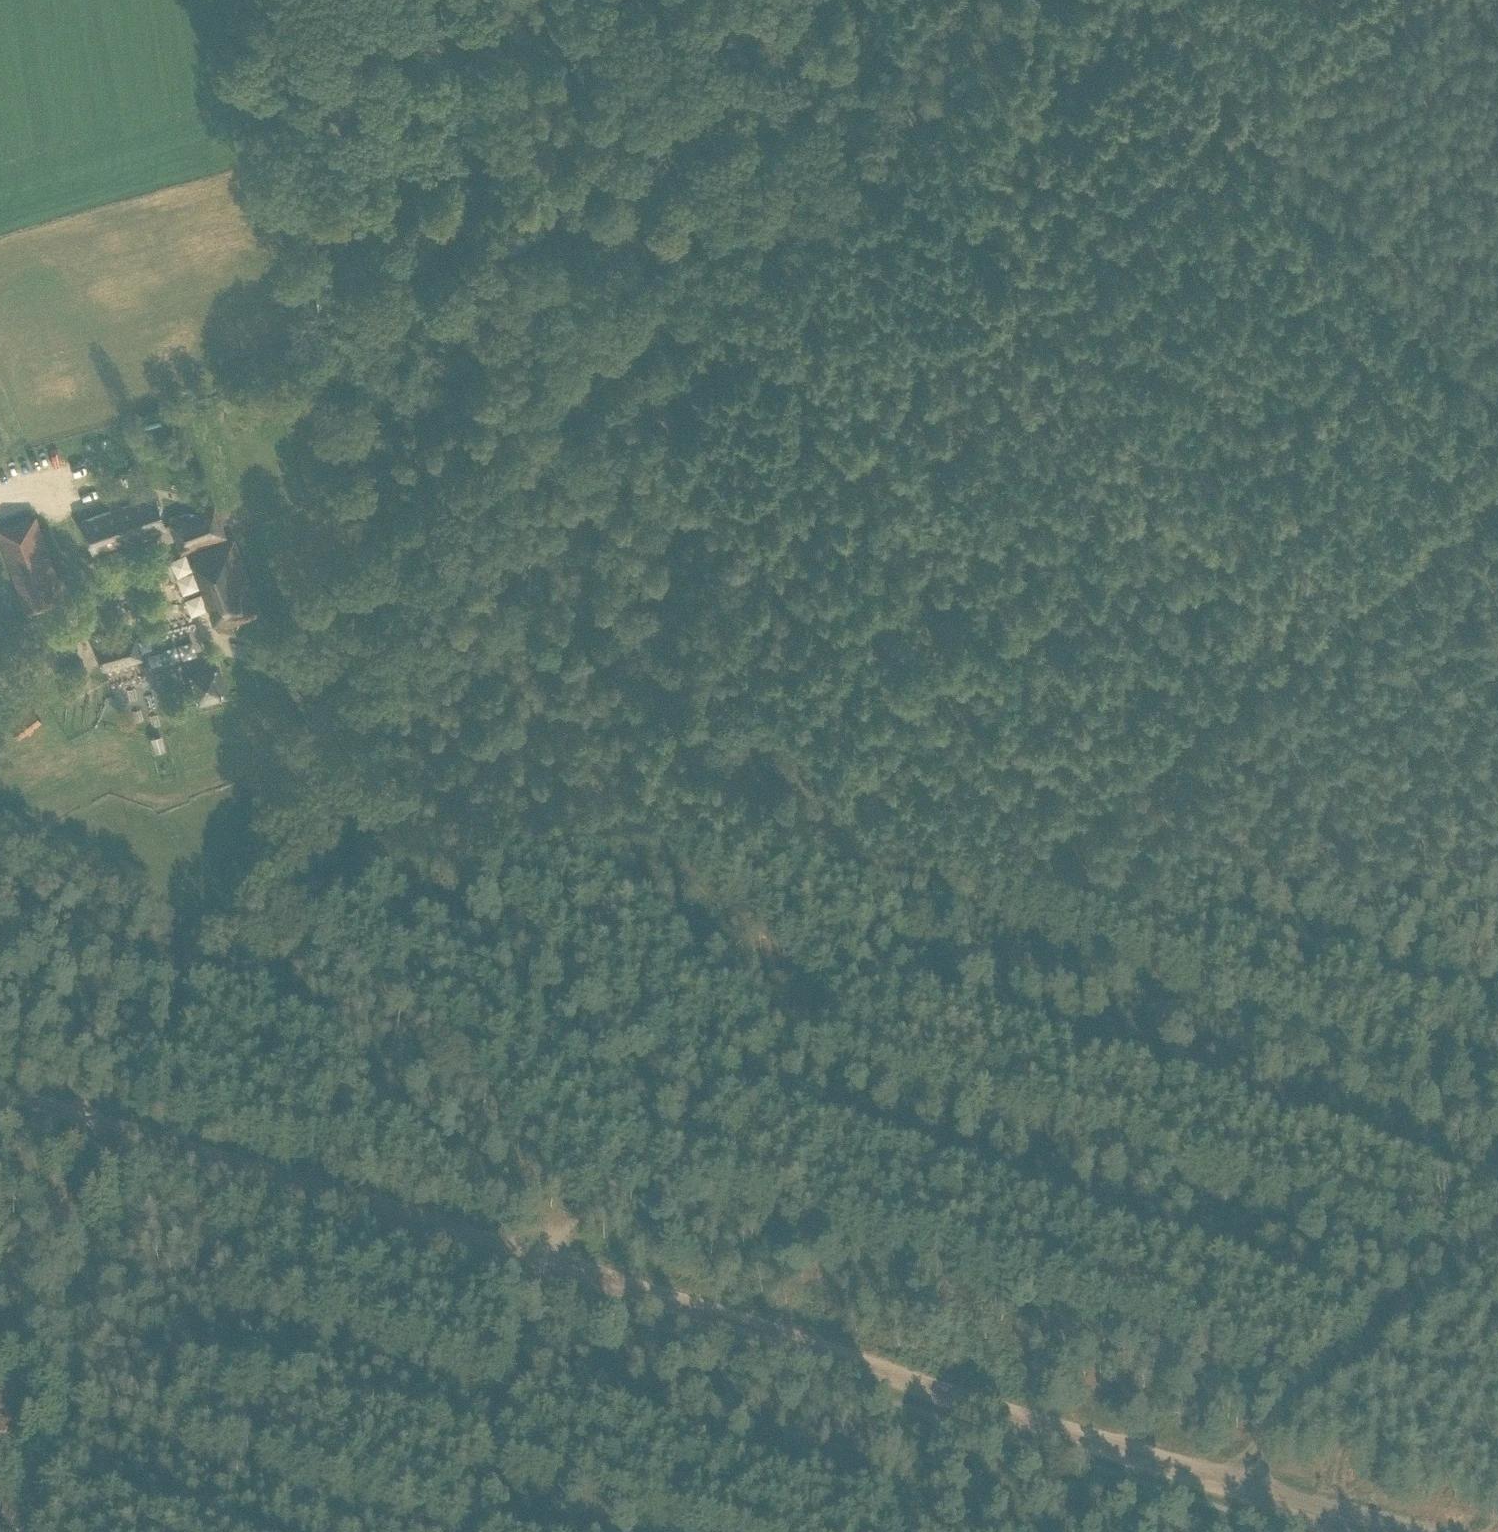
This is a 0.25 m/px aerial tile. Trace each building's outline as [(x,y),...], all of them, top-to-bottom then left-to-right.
[(154,496),(100,515),(82,521),(92,552),(165,526),(154,496)] [(214,507),(188,517),(170,524),(181,553),(226,536),(214,507)] [(17,523),(0,528),(0,540),(26,614),(65,601),(36,516),(17,523)] [(260,612),(233,541),(196,555),(222,626),(260,612)] [(97,649),(102,668),(103,670),(142,660),(136,638),(97,649)] [(217,671),(192,678),(199,702),(223,696),(217,671)]
